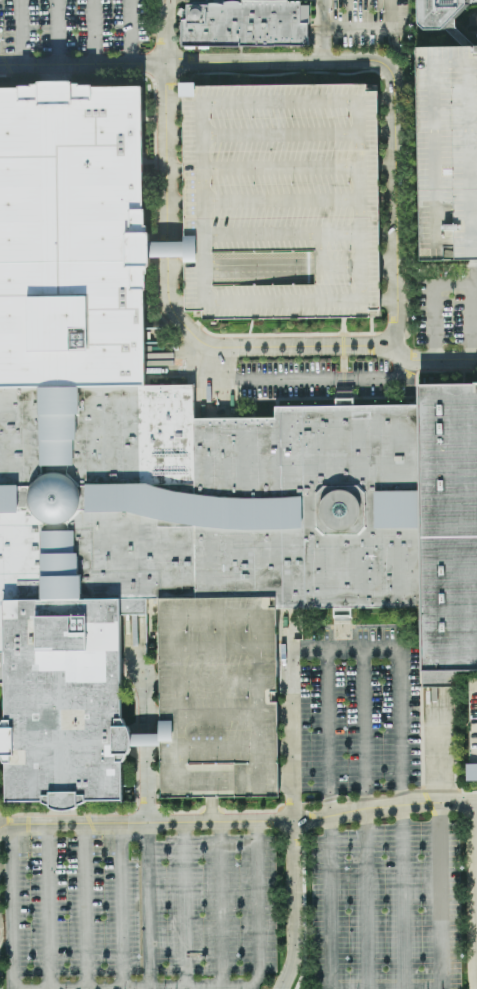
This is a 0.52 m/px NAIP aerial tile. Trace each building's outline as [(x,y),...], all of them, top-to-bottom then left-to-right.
[(221,5),(222,3),(226,2),(230,2),(235,1),(239,2),(239,5),(242,5),(242,1),(287,0),(287,2),(300,2),(300,7),(310,6),(310,25),(307,25),(307,37),(308,37),(308,41),(307,41),(307,46),(181,46),(180,20),(183,20),(183,4),(205,4),(205,7),(207,7),(208,3),(215,3),(219,4),(221,5)] [(415,21),(424,27),(436,27),(441,27),(446,22),(466,2),(466,0),(415,0),(415,21)] [(436,27),(441,27),(446,22),(446,26),(467,45),(455,45),(436,27)] [(417,57),(419,258),(442,258),(473,258),(476,258),(476,45),(467,45),(462,45),(455,45),(417,46),(417,57)] [(182,87),(378,86),(381,319),(203,320),(184,308),(183,255),(183,247),(183,238),(182,87)] [(418,384),(476,384),(476,672),(456,672),(456,688),(425,688),(423,688),(424,670),(422,669),(422,608),(276,610),(275,599),(157,599),(121,602),(122,732),(123,738),(123,744),(124,804),(6,804),(4,685),(0,685),(0,89),(143,87),(145,239),(145,247),(145,255),(146,385),(195,385),(195,419),(274,418),(275,407),(417,405),(418,384)] [(145,239),(167,238),(183,238),(183,255),(167,255),(145,255),(145,239)] [(157,599),(275,599),(276,610),(281,799),(211,800),(162,800),(160,744),(160,738),(160,731),(157,599)] [(469,680),(476,680),(476,782),(469,782),(469,680)] [(123,744),(146,744),(160,744),(160,738),(160,731),(146,732),(122,732),(123,738),(123,744)]
